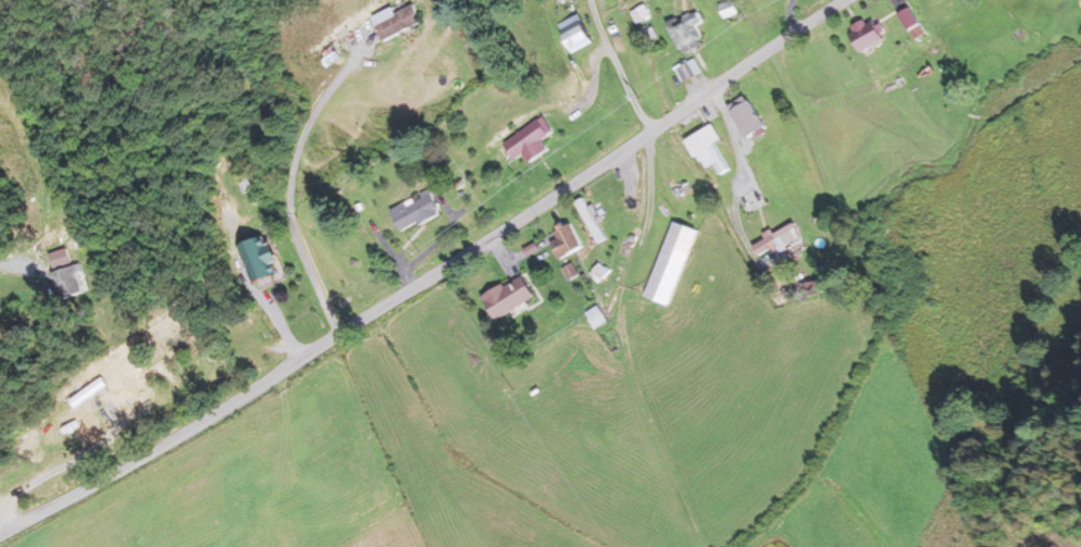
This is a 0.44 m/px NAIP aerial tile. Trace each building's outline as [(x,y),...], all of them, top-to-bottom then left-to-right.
[(376,22),(383,40),(422,25),(415,7),(376,22)] [(913,40),(924,33),(907,7),(896,14),(913,40)] [(705,42),(697,26),(703,23),(697,10),(668,25),(683,54),(705,42)] [(860,53),(883,41),(870,18),(848,30),(860,53)] [(591,43),(582,22),(561,31),(570,52),(591,43)] [(730,103),(743,141),(764,134),(750,96),(730,103)] [(539,117),(501,143),(513,161),(522,155),(528,164),(548,151),(541,141),(551,134),(539,117)] [(713,165),(719,174),(728,169),(713,144),(721,139),(712,123),(685,140),(704,171),(713,165)] [(439,213),(426,189),(389,210),(402,234),(439,213)] [(696,230),(671,222),(645,298),(670,306),(696,230)] [(779,255),(804,242),(794,222),(752,244),(759,258),(776,249),(779,255)] [(564,261),(583,243),(564,223),(545,241),(564,261)] [(254,283),(281,276),(270,234),(242,242),(254,283)] [(51,274),(62,301),(88,290),(77,263),(51,274)] [(535,296),(520,274),(482,299),(497,322),(535,296)] [(606,322),(597,306),(585,313),(595,328),(606,322)] [(92,411),(102,406),(91,387),(60,405),(73,427),(94,415),(92,411)]
